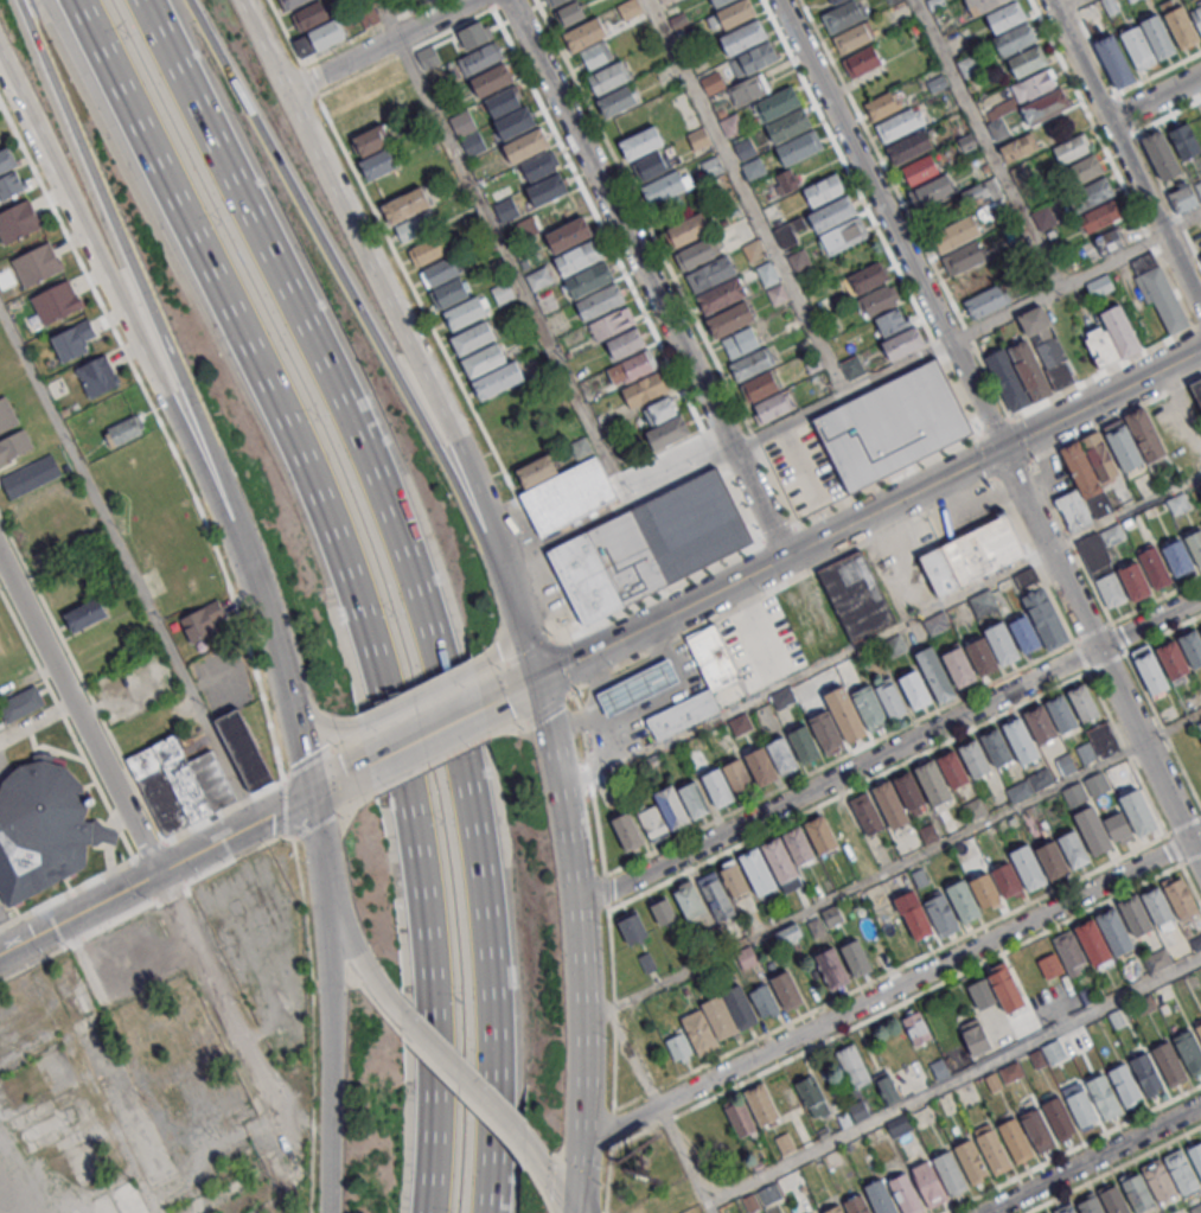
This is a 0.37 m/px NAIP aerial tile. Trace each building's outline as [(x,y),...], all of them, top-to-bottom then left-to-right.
[(288,13),(312,0),(282,0),(288,13)] [(557,11),(564,27),(586,17),(578,0),(557,11)] [(643,10),(637,0),(632,0),(618,8),(626,21),(643,10)] [(751,0),(711,0),(714,10),(722,29),(757,16),(751,0)] [(824,18),(833,37),(867,20),(857,0),(824,18)] [(971,17),(1013,0),(964,0),(971,17)] [(1016,0),(1015,0),(985,19),(996,36),(1026,16),(1016,0)] [(293,10),(298,28),(333,19),(328,1),(293,10)] [(1184,7),(1200,40),(1200,43),(1183,52),(1165,17),(1184,7)] [(1142,24),(1160,15),(1178,53),(1161,63),(1142,24)] [(302,60),(347,36),(336,17),(292,41),(302,60)] [(768,37),(758,18),(720,37),(729,56),(768,37)] [(566,36),(575,55),(608,38),(599,19),(566,36)] [(1039,41),(1031,22),(992,39),(1000,58),(1039,41)] [(867,24),(832,35),(838,53),(872,42),(867,24)] [(1122,36),(1141,26),(1158,63),(1139,72),(1122,36)] [(1095,45),(1114,36),(1138,83),(1119,92),(1095,45)] [(739,78),(778,58),(769,40),(730,61),(739,78)] [(852,78),(882,61),(872,43),(842,61),(852,78)] [(459,62),(468,79),(503,63),(493,44),(459,62)] [(1049,63),(1040,44),(1006,60),(1014,78),(1049,63)] [(590,79),(600,98),(633,81),(624,63),(590,79)] [(473,82),(483,100),(516,83),(506,64),(473,82)] [(1011,85),(1018,103),(1058,86),(1051,68),(1011,85)] [(700,78),(708,95),(725,87),(717,70),(700,78)] [(739,106),(770,90),(761,72),(730,88),(739,106)] [(754,105),(764,123),(801,103),(791,84),(754,105)] [(1020,109),(1031,128),(1072,105),(1061,86),(1020,109)] [(523,106),(515,87),(484,99),(492,118),(523,106)] [(599,103),(608,121),(640,106),(631,87),(599,103)] [(873,122),(900,107),(891,90),(864,104),(873,122)] [(875,124),(883,142),(926,122),(918,105),(875,124)] [(774,144),(813,125),(804,107),(765,125),(774,144)] [(497,125),(506,143),(539,126),(530,108),(497,125)] [(486,148),(469,109),(450,117),(467,157),(486,148)] [(728,138),(744,130),(735,113),(719,122),(728,138)] [(1200,152),(1200,146),(1187,120),(1167,131),(1184,161),(1200,152)] [(369,180),(402,165),(383,124),(350,138),(369,180)] [(1141,136),(1163,181),(1183,171),(1160,126),(1141,136)] [(621,145),(631,164),(666,147),(657,127),(621,145)] [(695,151),(711,143),(703,127),(687,134),(695,151)] [(505,148),(515,167),(552,148),(543,129),(505,148)] [(823,148),(815,129),(775,147),(784,166),(823,148)] [(894,165),(934,146),(926,129),(886,147),(894,165)] [(1052,148),(1061,166),(1093,150),(1085,133),(1052,148)] [(754,149),(749,140),(737,146),(741,155),(754,149)] [(19,164),(9,145),(0,150),(0,174),(19,164)] [(642,182),(673,166),(663,148),(633,164),(642,182)] [(523,166),(532,185),(558,171),(549,152),(523,166)] [(909,185),(941,173),(934,154),(901,166),(909,185)] [(1067,190),(1105,173),(1096,154),(1059,172),(1067,190)] [(692,184),(683,168),(641,189),(650,206),(692,184)] [(26,187),(17,170),(0,179),(0,194),(3,200),(26,187)] [(776,175),(783,193),(797,188),(791,170),(776,175)] [(958,195),(940,173),(909,198),(926,220),(958,195)] [(529,192),(538,211),(571,193),(562,174),(529,192)] [(845,193),(838,174),(803,187),(810,206),(845,193)] [(1124,218),(1115,198),(1116,198),(1107,178),(1065,195),(1075,217),(1078,216),(1086,235),(1124,218)] [(1200,203),(1200,180),(1169,197),(1178,215),(1200,203)] [(431,206),(422,186),(381,205),(390,224),(431,206)] [(808,215),(817,234),(858,212),(849,194),(808,215)] [(541,213),(550,232),(583,215),(574,197),(541,213)] [(4,244),(0,237),(0,212),(27,198),(40,225),(4,244)] [(1055,225),(1048,207),(1033,214),(1040,231),(1055,225)] [(713,229),(705,210),(666,228),(675,247),(713,229)] [(829,256),(869,235),(859,216),(819,237),(829,256)] [(551,236),(561,254),(595,237),(586,218),(551,236)] [(938,251),(980,237),(974,218),(932,232),(938,251)] [(1101,257),(1126,248),(1119,228),(1094,237),(1101,257)] [(722,253),(714,235),(674,253),(682,271),(722,253)] [(437,236),(408,249),(416,267),(445,254),(437,236)] [(990,255),(980,237),(941,258),(951,277),(990,255)] [(604,257),(594,238),(554,258),(563,277),(604,257)] [(12,260),(49,242),(62,268),(25,287),(12,260)] [(1130,260),(1150,249),(1158,264),(1137,274),(1130,260)] [(686,273),(704,315),(746,297),(728,255),(686,273)] [(420,271),(428,288),(460,274),(452,256),(420,271)] [(565,280),(573,299),(615,279),(607,260),(565,280)] [(857,296),(889,279),(879,261),(847,278),(857,296)] [(1133,277),(1161,263),(1192,325),(1170,336),(1152,301),(1146,304),(1133,277)] [(1085,282),(1093,299),(1117,287),(1109,272),(1085,282)] [(439,310),(470,295),(461,277),(430,291),(439,310)] [(31,298),(68,280),(81,306),(44,325),(31,298)] [(964,301),(973,321),(1012,301),(1002,282),(964,301)] [(585,321),(625,301),(616,283),(576,303),(585,321)] [(893,284),(859,300),(867,318),(901,303),(893,284)] [(446,317),(455,334),(488,318),(479,299),(446,317)] [(706,322),(716,340),(756,317),(746,299),(706,322)] [(1099,313),(1123,357),(1144,347),(1120,302),(1099,313)] [(635,324),(627,307),(588,325),(596,342),(635,324)] [(1021,318),(1031,339),(1055,327),(1045,307),(1021,318)] [(877,323),(884,337),(905,326),(898,312),(877,323)] [(51,337),(88,318),(95,334),(85,339),(90,349),(63,362),(51,337)] [(453,341),(462,359),(496,343),(486,324),(453,341)] [(1100,369),(1082,334),(1103,325),(1120,357),(1100,369)] [(885,349),(896,363),(925,340),(913,326),(885,349)] [(647,345),(638,327),(606,343),(615,361),(647,345)] [(730,358),(761,345),(753,327),(722,339),(730,358)] [(1056,390),(1035,346),(1056,336),(1078,379),(1056,390)] [(1035,401),(1053,391),(1026,338),(1005,347),(1035,401)] [(464,364),(473,382),(506,365),(497,346),(464,364)] [(984,356),(1012,411),(1031,402),(1003,346),(984,356)] [(729,361),(735,380),(775,366),(768,348),(729,361)] [(606,371),(616,389),(656,368),(647,350),(606,371)] [(75,369),(89,398),(120,383),(105,354),(75,369)] [(813,417),(851,492),(972,430),(933,358),(813,417)] [(474,385),(484,404),(526,382),(517,364),(474,385)] [(751,403),(780,388),(771,369),(741,384),(751,403)] [(670,392),(661,372),(621,389),(629,409),(670,392)] [(1190,385),(1200,380),(1200,406),(1190,385)] [(787,390),(753,404),(761,422),(795,408),(787,390)] [(19,423),(0,432),(0,398),(5,396),(19,423)] [(681,414),(679,415),(671,397),(646,408),(655,428),(645,433),(653,452),(690,436),(681,414)] [(1168,454),(1144,407),(1124,416),(1148,464),(1168,454)] [(146,431),(138,413),(107,428),(116,445),(146,431)] [(1125,473),(1145,464),(1122,417),(1101,428),(1125,473)] [(23,428),(0,440),(0,464),(33,447),(23,428)] [(1101,483),(1120,473),(1099,429),(1080,439),(1101,483)] [(593,453),(585,437),(570,444),(577,460),(593,453)] [(1079,440),(1103,489),(1084,498),(1060,448),(1079,440)] [(9,499),(62,476),(53,454),(0,477),(0,478),(9,499)] [(595,454),(618,499),(541,537),(519,494),(595,454)] [(628,510),(718,464),(755,542),(669,585),(628,510)] [(1054,500),(1077,490),(1093,521),(1069,532),(1054,500)] [(1167,500),(1174,516),(1191,508),(1184,492),(1167,500)] [(547,550),(628,510),(669,585),(584,626),(547,550)] [(940,545),(1007,513),(1026,554),(960,585),(940,545)] [(1200,564),(1200,527),(1183,536),(1199,566),(1200,564)] [(1176,579),(1195,569),(1180,537),(1161,547),(1176,579)] [(1154,589),(1173,580),(1155,544),(1136,554),(1154,589)] [(960,585),(937,596),(918,556),(940,545),(960,585)] [(817,572),(860,550),(895,621),(852,643),(817,572)] [(1133,602),(1152,593),(1136,560),(1117,569),(1133,602)] [(1011,576),(1018,589),(1038,579),(1032,566),(1011,576)] [(1107,608),(1125,600),(1112,570),(1093,579),(1107,608)] [(1021,598),(1043,586),(1069,639),(1047,650),(1021,598)] [(968,598),(978,617),(998,606),(989,588),(968,598)] [(108,614),(99,596),(63,614),(73,632),(108,614)] [(215,622),(225,618),(218,601),(180,617),(192,644),(219,632),(215,622)] [(923,620),(930,635),(951,627),(943,611),(923,620)] [(1023,653),(1041,644),(1026,614),(1008,623),(1023,653)] [(1002,666),(1022,657),(1004,619),(984,630),(1002,666)] [(686,639),(714,625),(741,679),(713,692),(711,690),(686,639)] [(1177,637),(1192,666),(1200,662),(1200,641),(1195,628),(1177,637)] [(886,641),(893,655),(906,648),(899,634),(886,641)] [(980,676),(999,666),(984,636),(965,645),(980,676)] [(1171,679),(1192,669),(1176,638),(1156,649),(1171,679)] [(938,704),(957,695),(932,644),(914,652),(938,704)] [(958,689),(979,678),(962,644),(940,655),(958,689)] [(1149,694),(1168,684),(1150,650),(1131,659),(1149,694)] [(683,684),(670,660),(599,696),(611,721),(683,684)] [(913,710),(932,701),(915,669),(897,678),(913,710)] [(890,720),(906,711),(890,677),(874,684),(890,720)] [(1066,691),(1085,682),(1101,713),(1082,722),(1066,691)] [(870,732),(888,722),(870,683),(851,692),(870,732)] [(44,705),(36,685),(0,702),(0,709),(6,722),(44,705)] [(647,722),(657,742),(722,711),(713,692),(711,690),(647,722)] [(1061,733),(1079,723),(1063,692),(1045,702),(1061,733)] [(849,742),(868,733),(849,696),(830,706),(849,742)] [(1039,743),(1058,734),(1042,703),(1023,713),(1039,743)] [(216,718),(249,794),(274,783),(242,707),(216,718)] [(828,755),(847,746),(828,710),(809,721),(828,755)] [(1021,765),(1041,755),(1021,715),(1001,724),(1021,765)] [(1119,751),(1109,722),(1088,729),(1097,758),(1119,751)] [(803,765),(822,755),(806,723),(787,733),(803,765)] [(979,736),(997,728),(1014,760),(996,768),(979,736)] [(127,755),(161,836),(238,804),(215,749),(188,760),(177,734),(127,755)] [(781,775),(799,766),(784,735),(766,745),(781,775)] [(976,739),(991,771),(973,779),(958,746),(976,739)] [(759,787),(779,778),(764,745),(743,754),(759,787)] [(951,790),(971,780),(956,748),(935,758),(951,790)] [(8,907),(0,892),(0,789),(2,781),(20,765),(18,758),(44,752),(65,759),(66,766),(82,784),(88,804),(84,819),(92,821),(94,819),(98,819),(104,826),(117,830),(115,844),(110,843),(109,844),(101,841),(96,844),(87,842),(85,864),(84,867),(81,869),(8,907)] [(722,766),(740,758),(755,789),(737,798),(722,766)] [(932,806),(952,797),(933,758),(913,768),(932,806)] [(716,809),(735,799),(720,766),(701,775),(716,809)] [(907,811),(925,803),(909,770),(892,778),(907,811)] [(694,819),(711,811),(695,779),(678,787),(694,819)] [(870,789),(889,779),(909,821),(889,830),(870,789)] [(672,831),(691,822),(672,784),(653,793),(672,831)] [(1119,798),(1141,787),(1161,828),(1139,838),(1119,798)] [(849,800),(867,792),(884,828),(867,836),(849,800)] [(651,842),(670,832),(656,803),(637,813),(651,842)] [(1094,805),(1073,815),(1093,856),(1113,847),(1094,805)] [(626,851),(644,842),(630,810),(611,819),(626,851)] [(1103,821),(1122,811),(1133,835),(1114,844),(1103,821)] [(824,813),(803,824),(818,855),(838,844),(824,813)] [(813,857),(799,825),(781,834),(796,866),(813,857)] [(1072,869),(1092,861),(1077,828),(1056,837),(1072,869)] [(761,845),(780,836),(799,875),(780,885),(761,845)] [(1035,849),(1054,839),(1069,869),(1049,880),(1035,849)] [(1028,892),(1047,882),(1028,842),(1009,851),(1028,892)] [(737,856),(758,847),(777,886),(758,895),(737,856)] [(1003,899),(1022,889),(1009,861),(990,870),(1003,899)] [(749,889),(735,862),(718,870),(733,898),(749,889)] [(696,880),(714,870),(736,914),(718,922),(696,880)] [(988,872),(967,881),(982,911),(1002,901),(988,872)] [(1163,887),(1183,876),(1199,906),(1177,917),(1163,887)] [(965,877),(945,887),(963,925),(983,915),(965,877)] [(685,918),(704,908),(690,880),(671,888),(685,918)] [(1141,894),(1160,885),(1175,917),(1156,926),(1141,894)] [(943,938),(962,928),(944,892),(924,902),(943,938)] [(660,926),(677,919),(665,893),(649,901),(660,926)] [(1117,902),(1136,893),(1152,927),(1133,937),(1117,902)] [(914,940),(933,932),(920,904),(901,913),(914,940)] [(1135,945),(1116,905),(1094,915),(1113,955),(1135,945)] [(630,945),(649,936),(635,908),(617,918),(630,945)] [(880,921),(897,913),(912,944),(894,952),(880,921)] [(1073,927),(1093,918),(1111,956),(1092,965),(1073,927)] [(1053,938),(1071,930),(1088,968),(1071,976),(1053,938)] [(1194,952),(1200,949),(1200,931),(1187,938),(1194,952)] [(856,978),(874,970),(860,939),(841,947),(856,978)] [(831,991),(850,982),(833,945),(813,955),(831,991)] [(1143,957),(1151,973),(1174,962),(1164,946),(1143,957)] [(1005,1013),(1026,1003),(1007,962),(985,971),(1005,1013)] [(786,1010),(804,1001),(788,970),(769,978),(786,1010)] [(967,985),(985,977),(997,1001),(978,1010),(967,985)] [(758,1021),(739,983),(721,992),(740,1029),(758,1021)] [(761,1017),(779,1008),(766,983),(748,992),(761,1017)] [(1078,991),(1086,1004),(1094,1000),(1087,987),(1078,991)] [(701,1004),(721,994),(739,1030),(718,1041),(701,1004)] [(1135,1004),(1142,1019),(1157,1010),(1150,997),(1135,1004)] [(698,1056),(718,1046),(699,1008),(679,1019),(698,1056)] [(932,1038),(919,1010),(901,1019),(914,1046),(932,1038)] [(1109,1016),(1117,1032),(1127,1026),(1120,1010),(1109,1016)] [(972,1055),(992,1046),(979,1016),(959,1026),(972,1055)] [(1192,1029),(1200,1048),(1200,1071),(1192,1075),(1174,1038),(1192,1029)] [(673,1061),(692,1053),(682,1032),(664,1040),(673,1061)] [(1041,1047),(1050,1065),(1067,1056),(1058,1039),(1041,1047)] [(1170,1087),(1189,1078),(1170,1040),(1150,1049),(1170,1087)] [(850,1086),(870,1078),(854,1042),(835,1052),(850,1086)] [(1029,1053),(1036,1068),(1047,1062),(1039,1048),(1029,1053)] [(1165,1085),(1145,1094),(1129,1060),(1148,1051),(1165,1085)] [(998,1068),(1005,1083),(1024,1073),(1017,1059),(998,1068)] [(1124,1105),(1143,1096),(1125,1061),(1106,1071),(1124,1105)] [(983,1075),(992,1092),(1004,1087),(995,1071),(983,1075)] [(794,1083),(813,1073),(826,1099),(807,1109),(794,1083)] [(875,1080),(888,1104),(902,1097),(889,1073),(875,1080)] [(1086,1081),(1104,1073),(1123,1111),(1105,1121),(1086,1081)] [(760,1125),(780,1116),(762,1080),(742,1091),(760,1125)] [(1066,1098),(1084,1088),(1100,1122),(1081,1131),(1066,1098)] [(1041,1105),(1059,1096),(1078,1130),(1059,1139),(1041,1105)] [(740,1137),(756,1129),(742,1097),(724,1106),(740,1137)] [(847,1105),(855,1121),(870,1112),(864,1097),(847,1105)] [(1037,1154),(1056,1144),(1037,1106),(1018,1116),(1037,1154)] [(884,1122),(893,1138),(915,1128),(907,1111),(884,1122)] [(1017,1164),(1035,1155),(1015,1116),(997,1125),(1017,1164)] [(994,1128),(1014,1166),(995,1176),(975,1137),(994,1128)] [(774,1137),(782,1155),(797,1148),(788,1131),(774,1137)] [(989,1171),(971,1137),(953,1147),(970,1181),(989,1171)] [(1186,1150),(1200,1142),(1200,1180),(1186,1150)] [(1181,1194),(1200,1185),(1181,1147),(1162,1156),(1181,1194)] [(967,1188),(950,1150),(932,1158),(950,1196),(967,1188)] [(1157,1202),(1177,1193),(1160,1157),(1139,1167),(1157,1202)] [(911,1168),(928,1160),(947,1199),(930,1208),(911,1168)] [(926,1209),(918,1212),(903,1212),(887,1181),(907,1171),(926,1209)] [(1156,1205),(1141,1173),(1120,1182),(1135,1212),(1138,1212),(1156,1205)] [(882,1177),(863,1186),(876,1212),(898,1212),(882,1177)] [(765,1205),(758,1190),(774,1182),(781,1196),(765,1205)] [(1116,1183),(1130,1212),(1108,1212),(1098,1193),(1116,1183)] [(741,1198),(749,1212),(761,1207),(753,1192),(741,1198)] [(861,1193),(871,1212),(849,1212),(843,1202),(861,1193)] [(1095,1194),(1105,1212),(1080,1212),(1075,1204),(1095,1194)] [(1071,1201),(1077,1212),(1054,1212),(1053,1211),(1071,1201)] [(1189,1207),(1200,1202),(1200,1212),(1192,1212),(1189,1207)] [(839,1204),(844,1212),(822,1212),(839,1204)]
